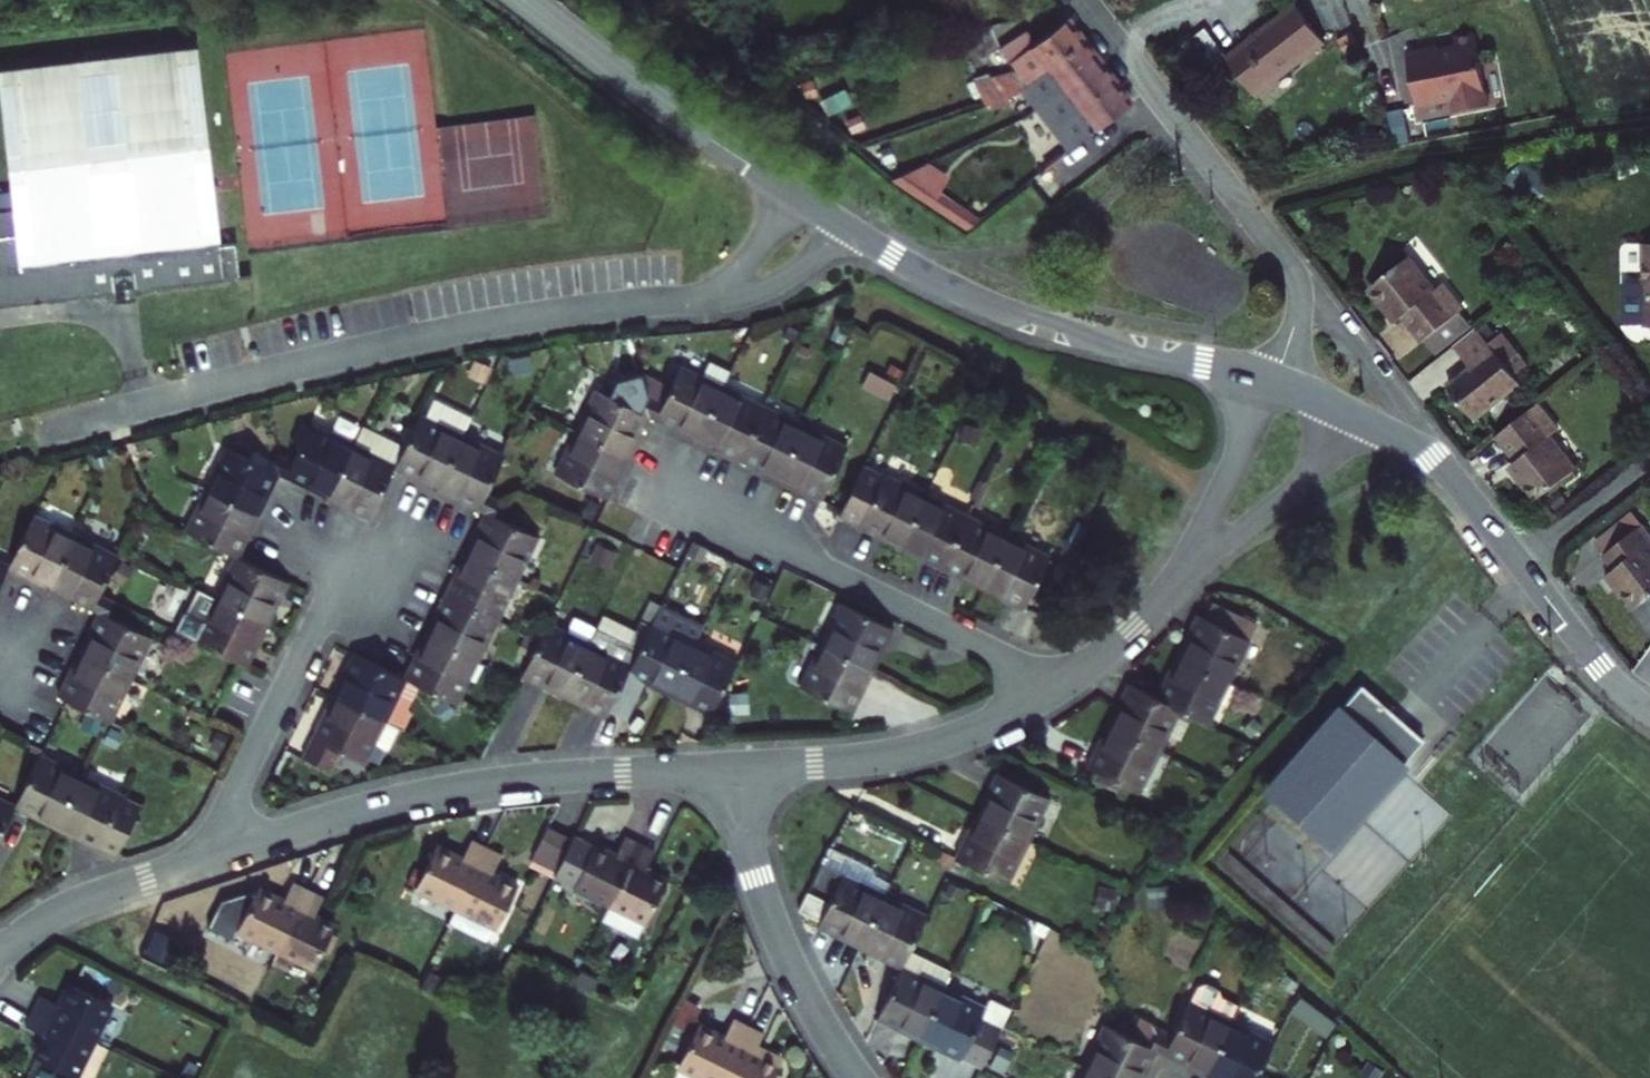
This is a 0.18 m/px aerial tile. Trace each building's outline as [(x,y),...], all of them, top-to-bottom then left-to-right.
[(1241,75),(1255,92),(1324,39),(1295,4),(1227,57),(1241,75)] [(1078,28),(1071,19),(1032,45),(1022,31),(997,49),(1015,70),(973,80),(980,107),(1005,98),(1031,78),(1085,37),(1078,28)] [(1489,105),(1476,33),(1455,37),(1456,46),(1439,49),(1439,46),(1408,52),(1413,78),(1418,105),(1454,98),(1456,111),(1489,105)] [(1031,78),(1050,100),(1101,58),(1093,47),(1085,37),(1031,78)] [(206,38),(7,61),(24,207),(0,210),(0,305),(125,290),(126,299),(147,297),(146,288),(251,276),(247,240),(230,242),(206,38)] [(1117,79),(1101,58),(1050,100),(1082,141),(1134,100),(1117,79)] [(953,176),(929,160),(889,180),(901,189),(966,232),(982,219),(942,191),(953,176)] [(1414,262),(1376,292),(1389,308),(1403,325),(1408,321),(1430,347),(1469,315),(1449,289),(1441,294),(1414,262)] [(1487,332),(1463,352),(1480,373),(1457,391),(1471,408),(1484,425),(1532,387),(1487,332)] [(684,344),(677,359),(658,397),(652,394),(645,409),(668,420),(670,416),(683,422),(695,428),(717,384),(726,365),(684,344)] [(588,402),(576,426),(620,448),(626,435),(632,423),(637,425),(645,409),(592,382),(583,399),(588,402)] [(741,396),(717,384),(695,428),(707,434),(720,440),(718,445),(733,452),(760,399),(744,391),(741,396)] [(425,410),(419,407),(400,444),(394,457),(392,460),(409,468),(411,464),(424,470),(436,476),(458,432),(469,410),(434,393),(425,410)] [(776,468),(792,437),(798,424),(773,412),(775,407),(760,399),(733,452),(749,460),(751,456),(764,462),(776,468)] [(1568,436),(1547,409),(1508,441),(1529,468),(1524,472),(1537,489),(1550,505),(1590,473),(1563,441),(1568,436)] [(328,485),(350,441),(325,429),(327,424),(310,416),(291,454),(285,451),(278,466),(300,477),(303,473),(315,479),(328,485)] [(358,424),(350,441),(328,485),(340,492),(353,498),(351,502),(367,511),(392,460),(394,457),(400,444),(358,424)] [(823,436),(798,424),(792,437),(776,468),(789,474),(801,480),(799,485),(816,493),(842,440),(825,432),(823,436)] [(620,448),(576,426),(564,451),(559,449),(551,465),(604,492),(608,483),(612,475),(608,473),(620,448)] [(483,445),(458,432),(436,476),(449,483),(461,489),(459,493),(482,505),(489,489),(483,486),(502,448),(485,440),(483,445)] [(221,458),(209,483),(253,505),(259,493),(265,480),(270,482),(278,466),(285,451),(277,447),(270,462),(225,439),(217,456),(221,458)] [(896,537),(918,492),(893,480),(895,476),(858,457),(833,509),(853,519),(852,520),(860,525),(869,529),(871,524),(896,537)] [(253,505),(209,483),(196,508),(192,506),(184,523),(236,549),(237,549),(245,533),(241,530),(247,518),(253,505)] [(943,505),(918,492),(896,537),(908,543),(921,549),(919,553),(934,561),(961,508),(945,500),(943,505)] [(53,575),(75,531),(50,518),(52,514),(35,505),(10,556),(9,559),(25,567),(28,563),(40,569),(53,575)] [(466,548),(510,570),(522,545),(527,547),(535,531),(482,505),(474,521),(478,523),(472,535),(466,548)] [(977,577),(999,533),(974,520),(977,516),(961,508),(934,561),(942,565),(950,569),(952,564),(977,577)] [(1613,558),(1624,571),(1616,577),(1631,594),(1645,611),(1649,608),(1649,529),(1613,558)] [(99,543),(75,531),(53,575),(65,581),(78,587),(76,592),(98,603),(105,588),(99,585),(118,547),(102,538),(99,543)] [(1024,545),(999,533),(977,577),(990,583),(1002,589),(1000,594),(1017,602),(1043,549),(1026,541),(1024,545)] [(703,542),(688,535),(682,546),(697,553),(703,542)] [(498,595),(510,570),(466,548),(460,560),(453,573),(449,571),(441,586),(494,613),(502,597),(498,595)] [(232,568),(220,593),(264,615),(270,602),(276,590),(281,592),(289,575),(237,549),(236,549),(227,566),(232,568)] [(9,559),(10,556),(0,551),(0,576),(9,559)] [(486,629),(494,613),(441,586),(433,602),(438,604),(432,617),(425,629),(470,651),(482,626),(486,629)] [(264,615),(220,593),(207,618),(203,615),(194,632),(248,659),(252,650),(256,642),(251,640),(264,615)] [(829,614),(817,639),(861,661),(873,636),(878,638),(882,630),(886,622),(833,595),(824,612),(829,614)] [(697,618),(655,598),(648,613),(633,643),(604,702),(612,706),(620,711),(641,670),(666,682),(688,638),(697,618)] [(82,647),(126,668),(139,644),(143,646),(151,630),(98,603),(90,619),(95,621),(88,634),(82,647)] [(1174,652),(1218,674),(1230,649),(1235,651),(1243,634),(1190,608),(1186,617),(1182,625),(1186,627),(1174,652)] [(535,671),(561,684),(583,640),(557,627),(560,623),(543,615),(517,668),(525,672),(533,676),(535,671)] [(633,643),(591,622),(583,640),(561,684),(586,696),(584,701),(592,705),(600,709),(604,702),(633,643)] [(457,676),(470,651),(425,629),(419,642),(413,654),(408,652),(400,669),(403,670),(424,680),(453,695),(462,678),(457,676)] [(713,650),(688,638),(666,682),(691,695),(688,699),(697,703),(705,707),(732,654),(715,646),(713,650)] [(861,661),(817,639),(804,664),(800,662),(791,679),(845,705),(849,697),(853,689),(848,686),(861,661)] [(334,688),(378,710),(391,684),(396,686),(403,670),(400,669),(350,644),(342,661),(347,663),(340,675),(334,688)] [(126,668),(82,647),(70,672),(65,669),(61,678),(57,686),(110,712),(119,695),(114,693),(126,668)] [(1206,699),(1218,674),(1174,652),(1162,677),(1157,675),(1153,683),(1149,691),(1173,703),(1202,717),(1211,701),(1206,699)] [(424,680),(403,670),(396,686),(391,684),(378,710),(393,717),(398,720),(406,704),(413,701),(424,680)] [(1165,719),(1173,703),(1149,691),(1120,677),(1112,694),(1116,696),(1110,708),(1104,720),(1149,742),(1161,717),(1165,719)] [(1353,680),(1259,785),(1321,840),(1415,735),(1353,680)] [(365,736),(378,710),(334,688),(322,713),(317,711),(308,729),(299,748),(326,761),(336,741),(362,754),(370,738),(365,736)] [(393,717),(378,710),(365,736),(370,738),(380,743),(393,717)] [(1137,767),(1149,742),(1104,720),(1092,745),(1088,743),(1084,751),(1079,760),(1133,786),(1141,769),(1137,767)] [(56,752),(39,744),(14,795),(13,797),(30,805),(32,801),(45,807),(57,813),(79,769),(54,756),(56,752)] [(970,807),(1015,829),(1027,804),(1031,806),(1040,790),(986,763),(982,772),(978,780),(982,782),(970,807)] [(106,782),(79,769),(57,813),(82,825),(80,830),(88,834),(97,838),(97,837),(113,845),(139,794),(123,786),(123,785),(108,778),(106,782)] [(13,797),(14,795),(0,788),(0,824),(13,797)] [(1002,854),(1015,829),(970,807),(958,832),(953,830),(949,839),(945,847),(998,873),(1007,856),(1002,854)] [(554,863),(569,834),(556,828),(544,821),(529,851),(554,863)] [(606,899),(636,838),(629,834),(621,830),(612,849),(591,839),(570,881),(606,899)] [(454,902),(483,841),(476,838),(468,834),(459,853),(434,841),(413,882),(454,902)] [(644,842),(636,838),(606,899),(599,912),(635,930),(663,875),(642,864),(651,845),(644,842)] [(867,860),(826,840),(808,877),(828,887),(824,894),(815,913),(812,918),(820,922),(829,926),(831,922),(856,934),(878,890),(885,875),(869,868),(867,860)] [(499,849),(483,841),(454,902),(494,922),(514,881),(489,868),(499,849)] [(276,943),(306,882),(299,879),(291,875),(282,894),(256,882),(236,923),(276,943)] [(314,886),(306,882),(276,943),(312,961),(333,920),(312,909),(321,890),(314,886)] [(804,884),(795,903),(815,913),(824,894),(804,884)] [(878,890),(856,934),(881,947),(879,951),(887,955),(896,959),(897,957),(904,943),(922,906),(905,898),(903,902),(878,890)] [(904,943),(897,957),(896,959),(871,1010),(879,1014),(887,1019),(890,1014),(915,1026),(937,982),(945,964),(904,943)] [(62,995),(43,986),(39,993),(36,1001),(96,1031),(114,995),(73,974),(62,995)] [(961,994),(937,982),(915,1026),(927,1033),(940,1039),(938,1043),(974,1061),(991,1027),(971,1018),(981,998),(964,990),(961,994)] [(1176,989),(1150,1042),(1161,1048),(1172,1053),(1175,1049),(1200,1061),(1221,1017),(1197,1005),(1199,1000),(1176,989)] [(96,1031),(36,1001),(32,1008),(28,1016),(47,1025),(37,1046),(78,1067),(96,1031)] [(744,1018),(737,1014),(729,1011),(720,1030),(694,1017),(666,1074),(675,1077),(715,1077),(744,1018)] [(1081,1060),(1118,1077),(1127,1077),(1131,1069),(1138,1056),(1142,1058),(1150,1042),(1097,1016),(1088,1033),(1093,1035),(1081,1060)] [(1221,1017),(1200,1061),(1209,1066),(1217,1070),(1225,1074),(1223,1077),(1244,1077),(1266,1033),(1249,1025),(1246,1029),(1221,1017)] [(744,1018),(715,1077),(765,1077),(775,1057),(750,1045),(759,1025),(752,1022),(744,1018)] [(1081,1060),(1072,1077),(1118,1077),(1081,1060)]
